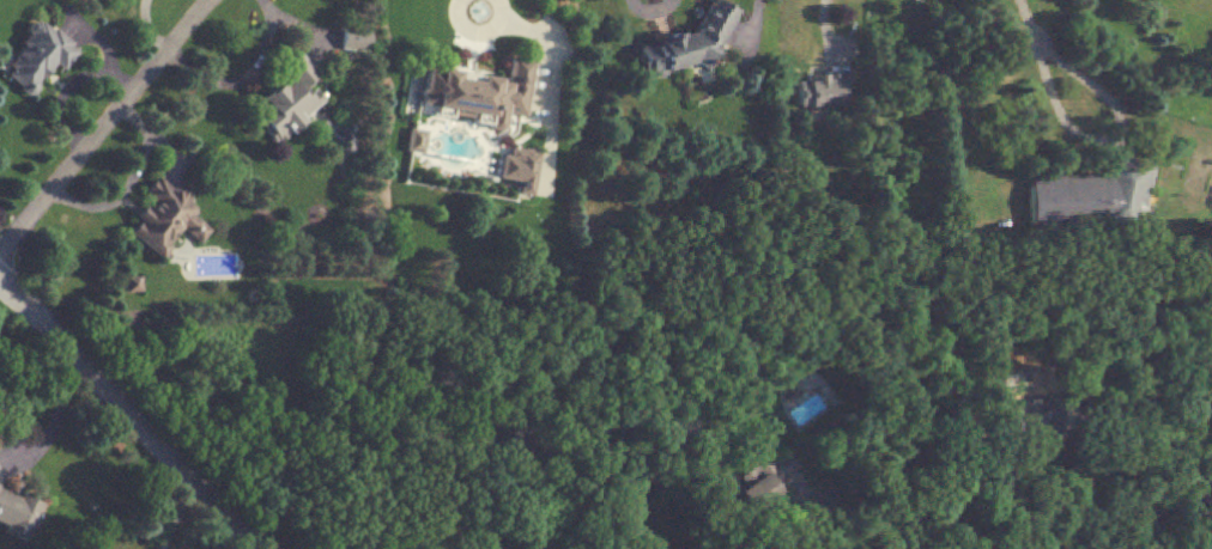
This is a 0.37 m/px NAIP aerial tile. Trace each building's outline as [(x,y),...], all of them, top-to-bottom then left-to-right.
[(711,0),(709,0),(690,38),(638,42),(640,73),(641,74),(707,69),(735,12),(711,0)] [(58,70),(75,50),(37,20),(0,65),(0,73),(27,95),(51,65),(58,70)] [(365,27),(340,27),(340,48),(365,48),(365,27)] [(316,75),(294,47),(275,62),(285,76),(248,104),(274,139),(325,101),(309,80),(316,75)] [(523,116),(531,59),(507,55),(504,80),(421,69),(415,107),(485,117),(484,128),(498,130),(500,113),(523,116)] [(798,109),(847,108),(846,73),(797,75),(798,109)] [(529,196),(538,152),(503,145),(496,178),(517,183),(514,193),(529,196)] [(1030,178),(1030,235),(1147,234),(1145,161),(1112,161),(1113,177),(1030,178)] [(161,176),(122,228),(158,256),(179,228),(197,242),(208,228),(189,214),(197,203),(161,176)] [(739,477),(747,488),(739,494),(751,510),(803,472),(787,451),(771,463),(766,457),(739,477)] [(0,486),(0,524),(27,535),(40,501),(0,486)]
